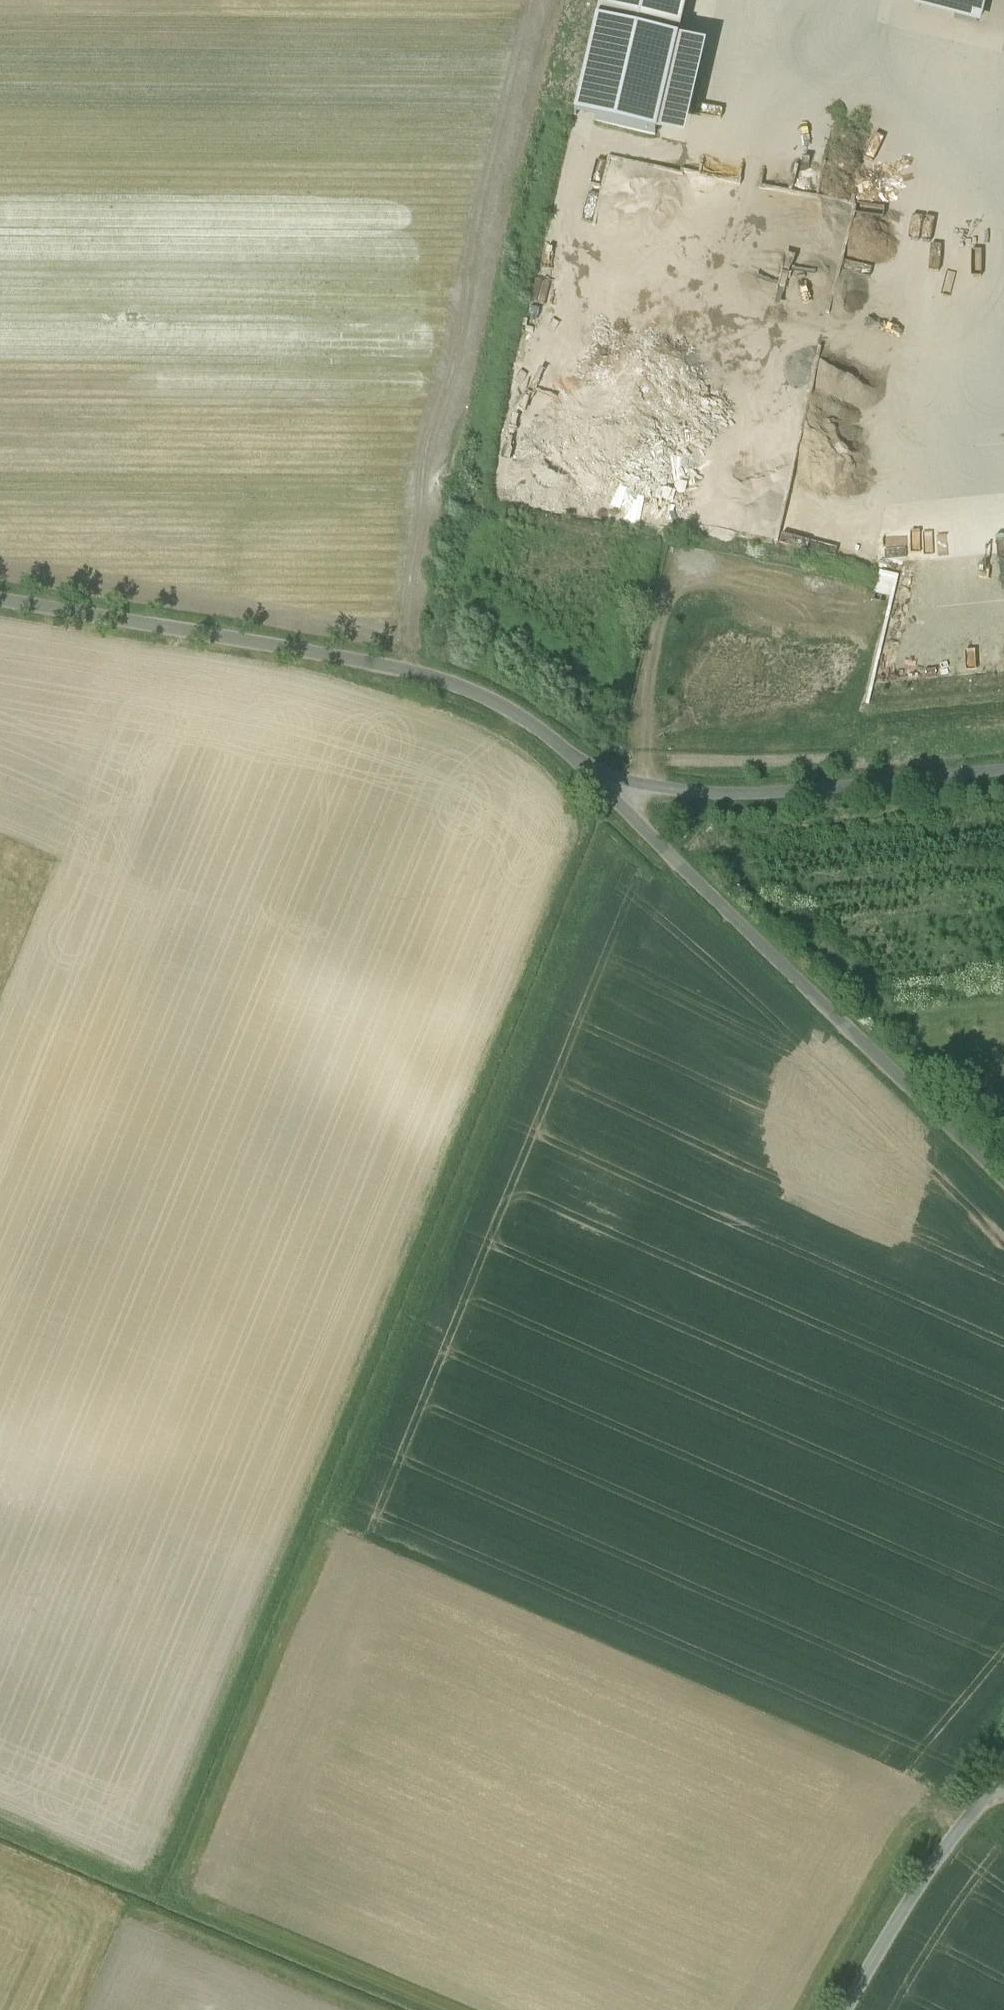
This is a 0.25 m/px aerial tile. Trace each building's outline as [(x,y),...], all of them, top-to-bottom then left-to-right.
[(596,24),(677,43),(686,0),(602,0),(596,24)] [(954,19),(977,25),(983,0),(958,0),(954,19)] [(677,43),(596,24),(574,121),(655,139),(677,43)]
